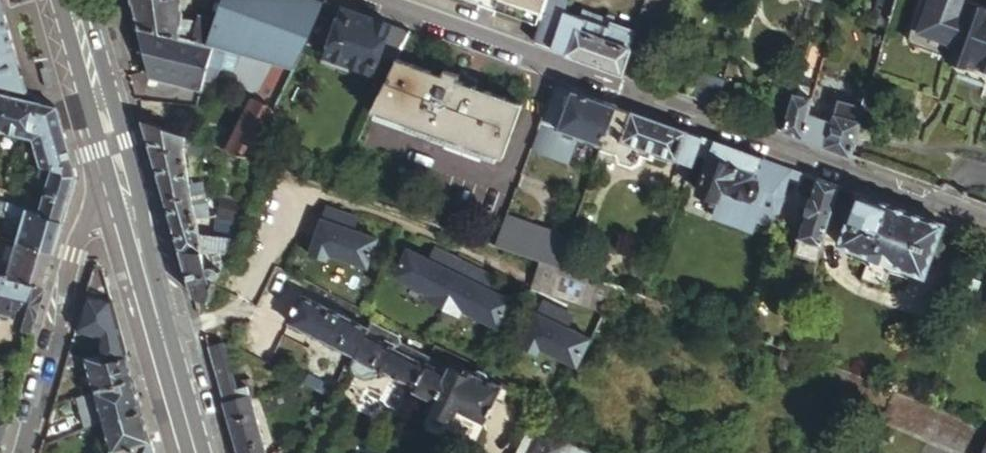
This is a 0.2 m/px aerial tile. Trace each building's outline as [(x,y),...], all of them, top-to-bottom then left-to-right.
[(27,93),(0,0),(0,84),(27,93)] [(134,9),(144,6),(182,13),(184,0),(131,0),(134,9)] [(138,26),(213,45),(225,48),(241,52),(271,60),(295,66),(324,0),(218,0),(212,18),(205,17),(204,22),(181,18),(182,13),(144,6),(134,9),(138,26)] [(541,16),(547,0),(496,0),(541,16)] [(535,40),(585,58),(624,72),(628,59),(637,30),(609,20),(607,25),(564,9),(567,0),(548,0),(547,2),(539,26),(535,40)] [(821,18),(822,13),(827,0),(813,0),(808,13),(821,18)] [(893,25),(894,21),(900,0),(882,0),(876,19),(893,25)] [(970,2),(971,0),(923,0),(911,39),(955,57),(952,62),(969,69),(971,64),(975,66),(976,65),(985,69),(985,8),(970,2)] [(408,28),(342,4),(323,58),(347,67),(349,61),(374,71),(383,46),(400,52),(408,28)] [(216,83),(220,69),(225,48),(213,45),(138,26),(152,77),(202,90),(204,80),(216,83)] [(444,73),(395,55),(375,107),(504,156),(525,102),(460,78),(462,73),(446,68),(444,73)] [(254,96),(277,105),(295,66),(271,60),(254,96)] [(796,93),(798,88),(801,78),(803,69),(793,66),(780,88),(796,93)] [(693,96),(716,105),(721,89),(725,78),(711,73),(709,78),(701,75),(693,96)] [(815,94),(818,84),(801,78),(798,88),(815,94)] [(572,86),(556,81),(542,120),(559,125),(572,86)] [(618,103),(572,86),(559,125),(542,120),(533,145),(569,158),(578,133),(604,142),(618,103)] [(768,122),(785,127),(796,93),(780,88),(768,122)] [(815,94),(798,88),(796,93),(785,127),(784,130),(803,137),(804,135),(820,142),(829,116),(810,110),(815,94)] [(853,116),(862,119),(871,92),(862,89),(857,103),(840,97),(836,111),(853,116)] [(0,120),(0,129),(30,136),(33,137),(40,103),(6,94),(0,120)] [(254,157),(277,105),(254,96),(230,149),(254,157)] [(55,106),(40,103),(33,137),(42,167),(41,173),(47,173),(48,167),(73,167),(55,106)] [(703,134),(618,103),(604,142),(603,144),(618,150),(620,158),(634,163),(641,160),(646,146),(693,163),(697,152),(703,134)] [(824,144),(851,154),(862,119),(853,116),(836,111),(834,117),(829,116),(820,142),(825,143),(824,144)] [(143,120),(167,203),(194,198),(191,180),(188,165),(202,170),(207,158),(186,151),(186,148),(186,135),(143,120)] [(715,138),(703,134),(697,152),(708,156),(715,138)] [(207,158),(257,175),(263,160),(254,157),(230,149),(186,135),(186,148),(208,155),(207,158)] [(708,156),(697,188),(720,196),(715,211),(756,226),(759,217),(776,223),(792,166),(715,138),(708,156)] [(52,174),(43,202),(67,209),(76,176),(73,167),(48,167),(47,173),(52,174)] [(841,184),(818,176),(795,254),(802,256),(817,261),(841,184)] [(191,180),(194,198),(208,197),(204,179),(191,180)] [(944,222),(858,191),(839,244),(911,270),(924,275),(930,261),(944,222)] [(167,203),(180,247),(228,252),(234,237),(240,220),(220,216),(219,232),(222,232),(222,236),(200,234),(197,216),(210,216),(208,197),(194,198),(167,203)] [(220,216),(240,220),(247,203),(224,200),(219,216),(220,216)] [(54,252),(63,220),(5,203),(4,210),(2,210),(6,218),(10,219),(6,234),(18,237),(16,242),(54,252)] [(332,253),(370,267),(380,239),(356,230),(360,219),(330,207),(313,253),(329,259),(332,253)] [(509,212),(498,241),(542,258),(561,264),(571,235),(509,212)] [(46,283),(54,252),(16,242),(15,248),(3,245),(0,257),(0,274),(46,283)] [(194,294),(211,299),(228,252),(180,247),(194,294)] [(464,308),(500,326),(514,298),(495,289),(500,277),(437,247),(432,258),(410,248),(396,275),(434,293),(431,299),(462,314),(464,308)] [(608,300),(614,284),(561,264),(542,258),(535,284),(605,309),(608,300)] [(910,274),(932,282),(939,264),(930,261),(924,275),(911,270),(910,274)] [(91,273),(85,293),(112,298),(107,283),(104,272),(102,266),(97,264),(94,268),(91,273)] [(46,283),(0,274),(0,309),(17,313),(15,324),(33,327),(46,283)] [(102,360),(127,352),(119,324),(112,298),(85,293),(75,329),(100,336),(102,356),(102,360)] [(357,355),(371,328),(370,327),(307,296),(292,324),(352,353),(357,355)] [(541,348),(577,367),(593,337),(570,325),(575,315),(546,299),(522,345),(538,353),(541,348)] [(401,334),(374,320),(370,327),(371,328),(357,355),(356,356),(358,356),(353,365),(355,371),(365,376),(374,373),(377,374),(388,370),(417,383),(418,384),(433,355),(403,342),(401,334)] [(240,452),(268,452),(251,392),(259,390),(257,383),(240,388),(226,341),(210,346),(240,452)] [(882,407),(888,391),(790,352),(784,350),(777,366),(882,407)] [(94,391),(134,377),(127,352),(102,360),(87,364),(94,391)] [(446,361),(433,355),(418,384),(417,383),(414,388),(433,398),(458,410),(459,408),(487,422),(491,412),(496,415),(499,408),(495,406),(504,386),(455,361),(446,361)] [(103,422),(143,408),(134,377),(94,391),(103,422)] [(888,391),(882,407),(877,420),(959,452),(985,452),(985,429),(888,391)] [(433,398),(430,402),(456,415),(458,410),(433,398)] [(112,450),(147,439),(151,438),(143,408),(103,422),(111,450),(112,450)] [(532,425),(519,452),(534,452),(545,431),(532,425)] [(545,431),(534,452),(597,452),(546,429),(545,431)] [(147,439),(141,452),(156,452),(151,438),(147,439)] [(147,439),(112,450),(114,452),(141,452),(147,439)]
